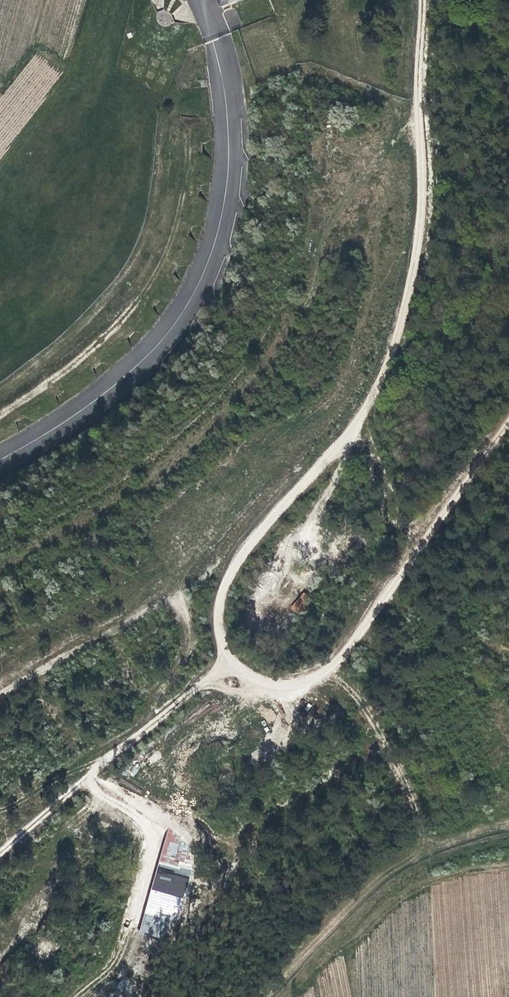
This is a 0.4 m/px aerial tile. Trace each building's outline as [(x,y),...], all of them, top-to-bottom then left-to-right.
[(232,12),(261,0),(227,0),(232,12)] [(162,24),(165,31),(172,28),(169,22),(162,24)] [(172,28),(165,31),(168,39),(180,34),(177,26),(172,28)] [(304,592),(290,606),(301,616),(314,602),(304,592)] [(165,831),(141,934),(171,941),(192,854),(178,851),(181,834),(165,831)]
